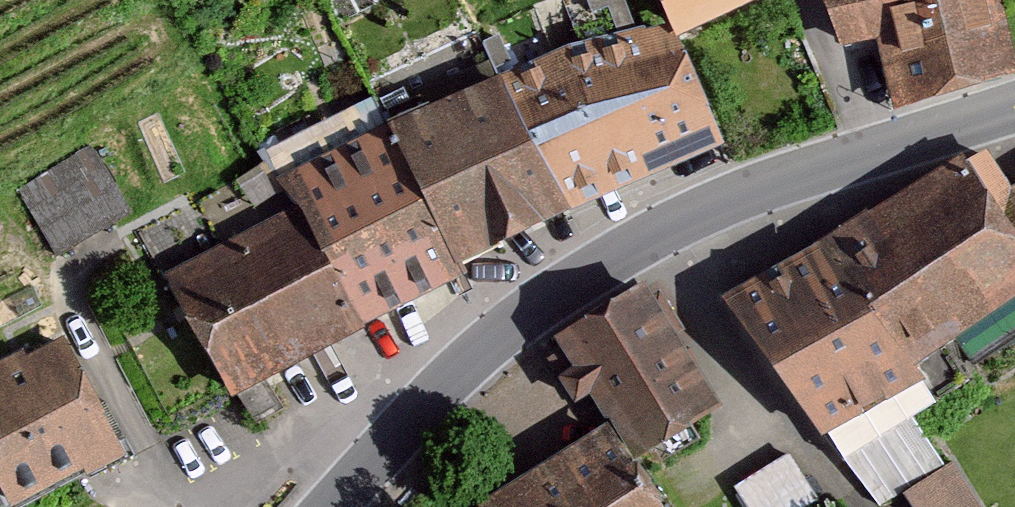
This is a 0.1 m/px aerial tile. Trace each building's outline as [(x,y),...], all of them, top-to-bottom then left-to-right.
[(653,40),(759,0),(638,0),(653,40)] [(983,0),(806,0),(824,50),(863,36),(883,115),(1004,85),(983,0)] [(620,162),(689,132),(653,40),(646,28),(572,50),(620,162)] [(620,162),(572,50),(479,81),(543,220),(626,177),(620,162)] [(543,220),(479,81),(368,132),(433,271),(543,220)] [(368,132),(256,182),(330,340),(441,289),(433,271),(368,132)] [(20,179),(60,251),(135,209),(95,137),(20,179)] [(993,205),(963,159),(733,297),(823,430),(832,425),(881,500),(903,488),(916,506),(977,506),(950,464),(942,468),(894,391),(919,377),(906,362),(1014,290),(1014,191),(993,205)] [(269,217),(145,277),(205,400),(330,340),(269,217)] [(716,401),(643,287),(562,338),(579,366),(562,377),(574,396),(590,386),(614,426),(631,455),(716,401)] [(0,357),(0,506),(104,454),(44,335),(0,357)] [(482,504),(484,506),(662,506),(631,455),(614,426),(482,504)] [(738,481),(754,506),(809,506),(825,497),(794,446),(738,481)]
